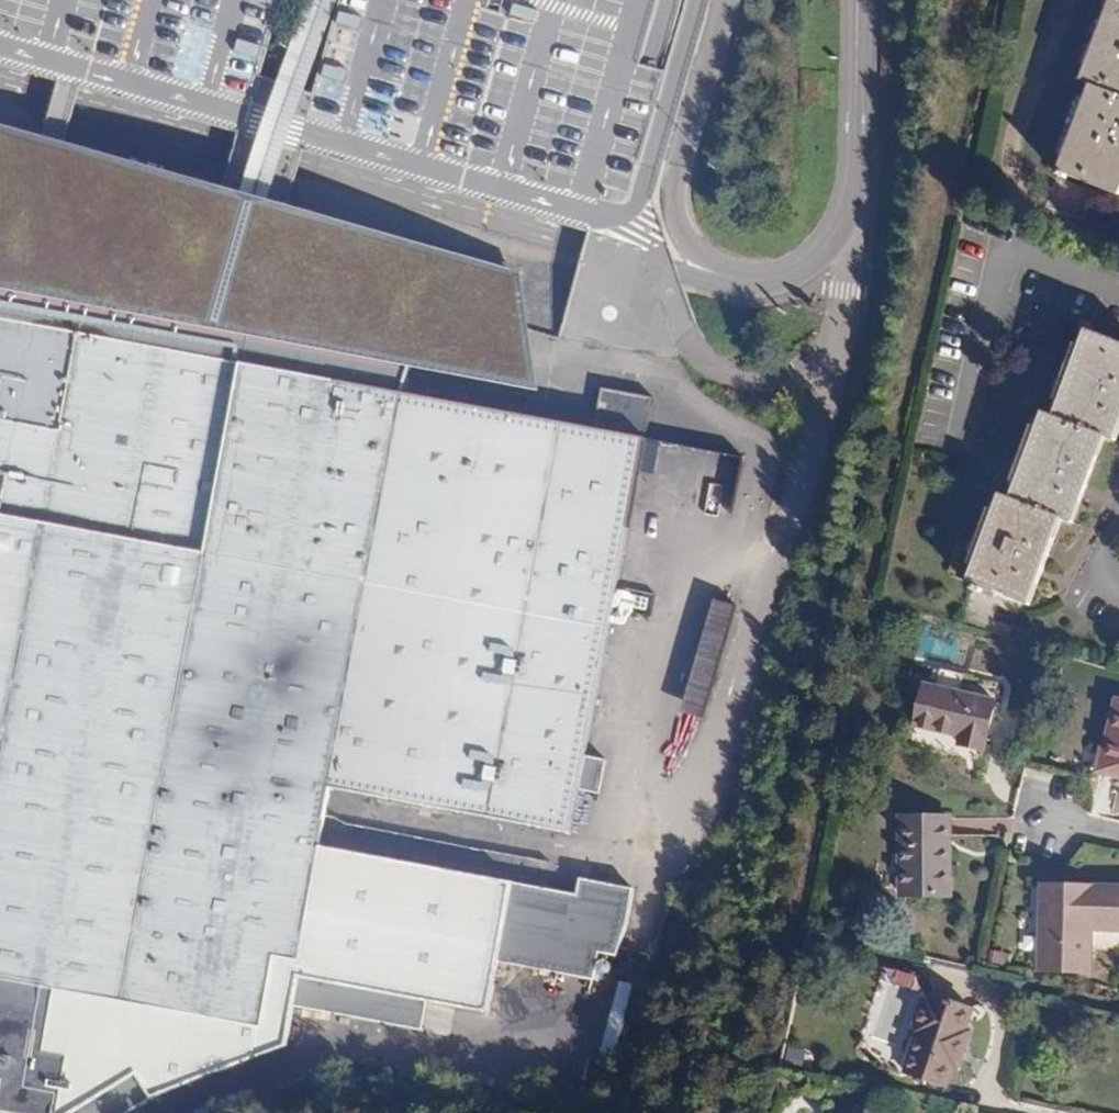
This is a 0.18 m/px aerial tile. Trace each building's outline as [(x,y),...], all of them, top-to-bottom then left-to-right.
[(1079,80),(1089,84),(1056,170),(1118,194),(1118,191),(1118,0),(1110,0),(1079,80)] [(17,1112),(132,1112),(173,1088),(300,1046),(306,1012),(429,1035),(433,998),(500,1010),(507,964),(597,980),(600,952),(625,955),(640,892),(588,882),(578,897),(320,848),(331,789),(578,835),(659,402),(600,388),(591,429),(408,396),(415,365),(554,390),(522,263),(0,117),(0,1110),(17,1112)] [(1104,437),(1114,440),(1118,427),(1118,343),(1086,330),(1053,416),(1043,413),(1010,498),(1001,495),(967,582),(1027,605),(1061,518),(1071,523),(1104,437)] [(705,705),(735,605),(715,599),(685,700),(705,705)] [(984,751),(995,702),(924,685),(914,725),(959,736),(957,745),(984,751)] [(1104,774),(1118,778),(1118,701),(1115,700),(1102,751),(1109,753),(1104,774)] [(1097,772),(1104,774),(1109,753),(1102,751),(1097,772)] [(948,896),(948,818),(901,817),(900,896),(948,896)] [(1040,885),(1038,970),(1088,971),(1090,930),(1118,930),(1118,887),(1040,885)] [(964,1030),(972,1009),(931,994),(929,999),(924,997),(911,1035),(916,1037),(904,1071),(945,1085),(951,1067),(956,1068),(968,1031),(964,1030)]
